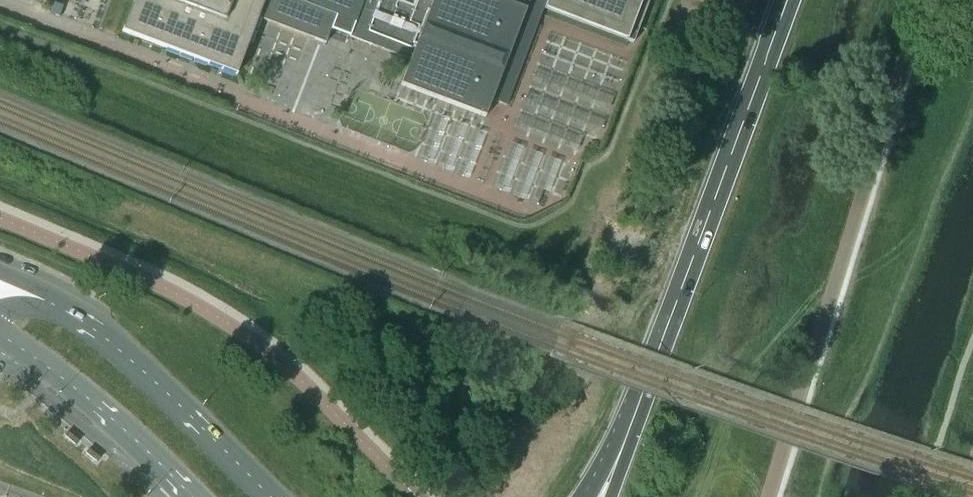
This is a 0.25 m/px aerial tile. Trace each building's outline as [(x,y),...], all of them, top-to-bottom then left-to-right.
[(122,32),(236,75),(264,0),(134,0),(122,32)] [(262,21),(325,44),(330,30),(409,60),(400,85),(484,117),(491,100),(506,106),(542,9),(626,41),(632,25),(638,27),(649,0),(270,0),(262,21)] [(291,114),(295,103),(286,99),(282,111),(291,114)]
